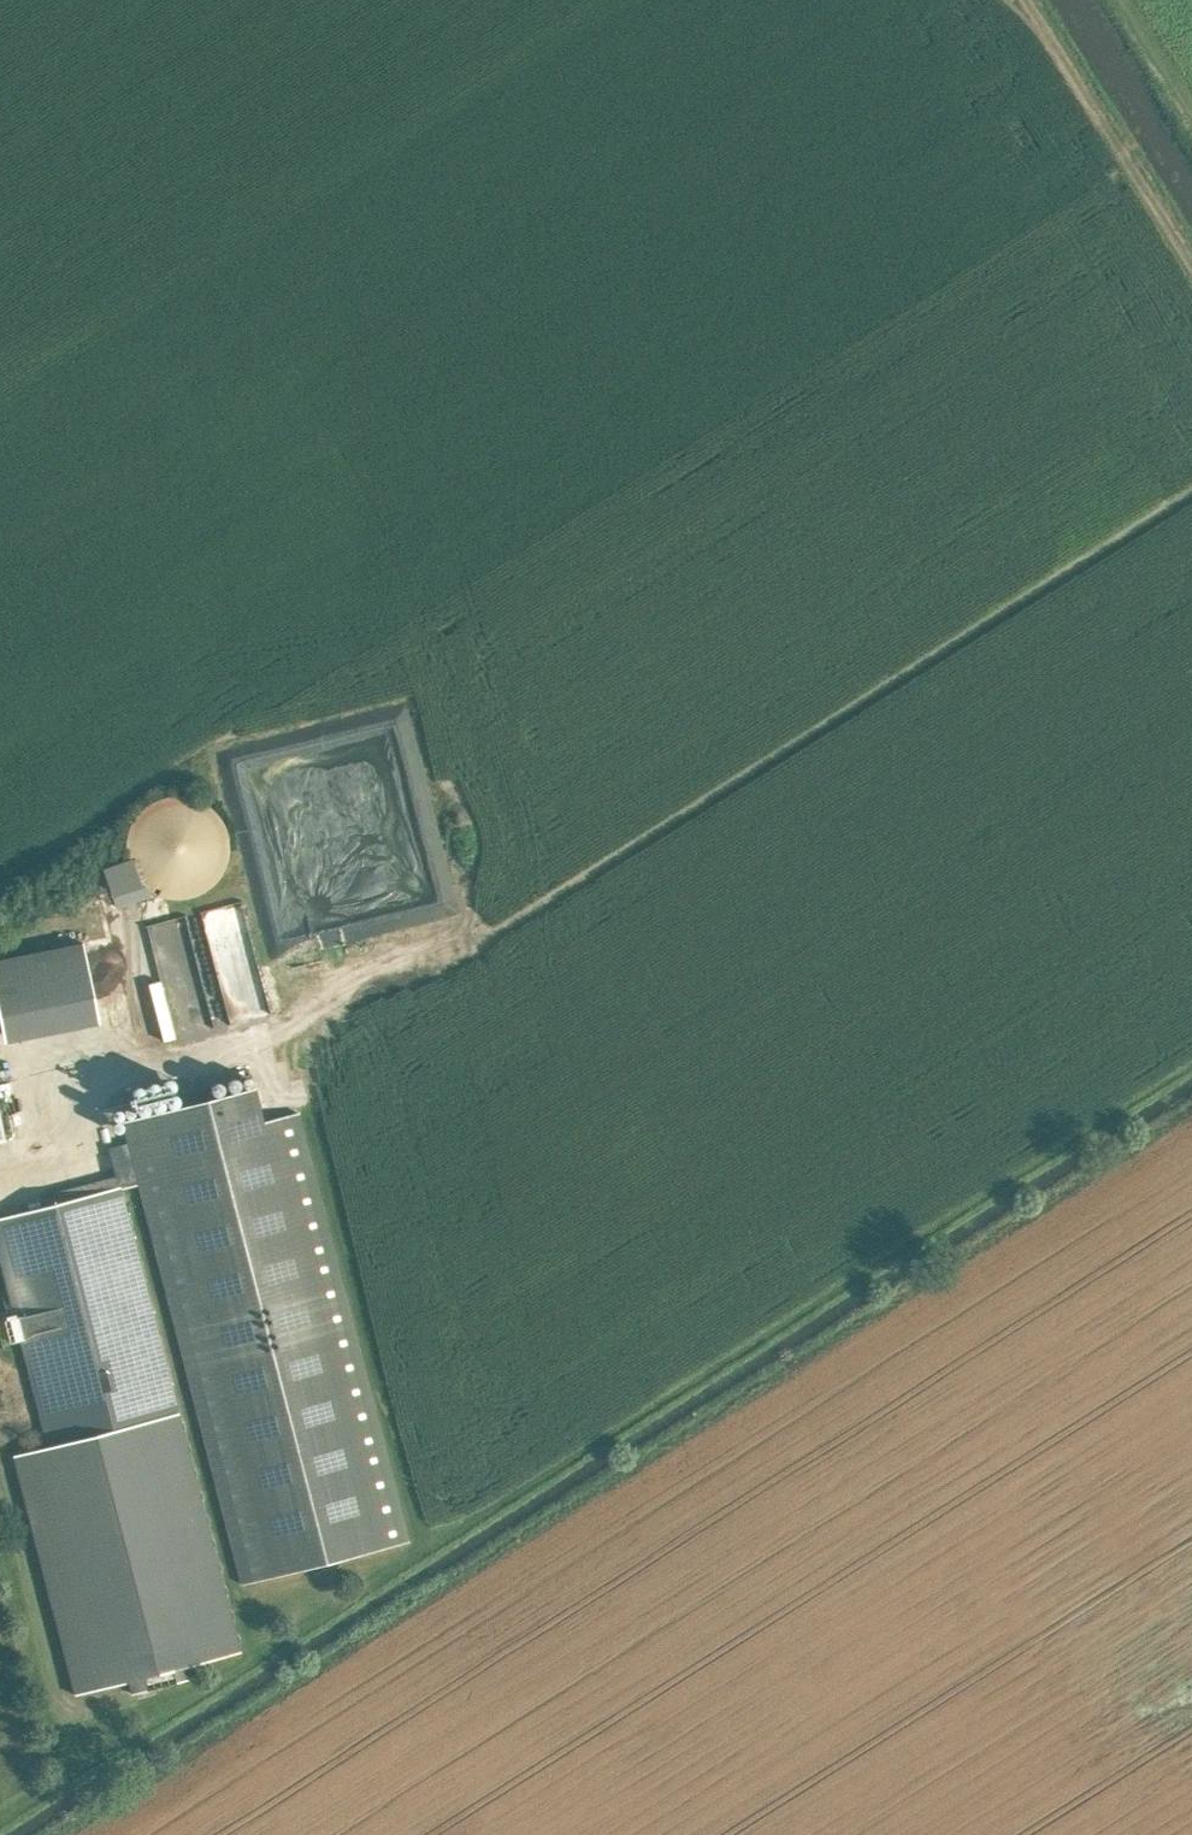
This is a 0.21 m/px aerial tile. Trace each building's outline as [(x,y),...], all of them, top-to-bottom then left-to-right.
[(401,794),(423,900),(402,904),(405,920),(454,910),(429,788),(401,794)] [(228,852),(228,846),(228,841),(227,837),(226,832),(224,827),(222,822),(219,818),(216,813),(213,811),(210,807),(207,805),(202,802),(199,800),(196,799),(192,798),(189,797),(185,796),(182,795),(178,795),(175,795),(171,795),(168,796),(162,797),(157,799),(152,801),(148,804),(143,807),(141,810),(138,812),(135,816),(132,821),(130,824),(130,826),(128,831),(126,836),(125,841),(125,845),(125,848),(126,854),(126,857),(127,859),(128,864),(130,867),(130,869),(133,874),(136,878),(138,881),(142,884),(146,888),(151,891),(154,892),(157,894),(161,895),(164,896),(168,897),(171,897),(175,898),(182,897),(185,897),(191,896),(196,894),(199,892),(204,890),(208,887),(212,883),(216,879),(219,875),(222,870),(223,867),(225,862),(227,857),(227,855),(228,852)] [(202,910),(209,936),(248,927),(241,900),(202,910)] [(187,913),(148,924),(160,970),(182,964),(178,948),(194,943),(187,913)] [(98,1024),(86,943),(0,956),(0,1010),(4,1038),(98,1024)] [(124,1127),(241,1584),(409,1540),(299,1111),(264,1120),(255,1087),(124,1127)] [(241,1652),(120,1187),(0,1219),(0,1254),(50,1448),(14,1458),(75,1694),(129,1680),(131,1692),(191,1678),(188,1665),(241,1652)]
